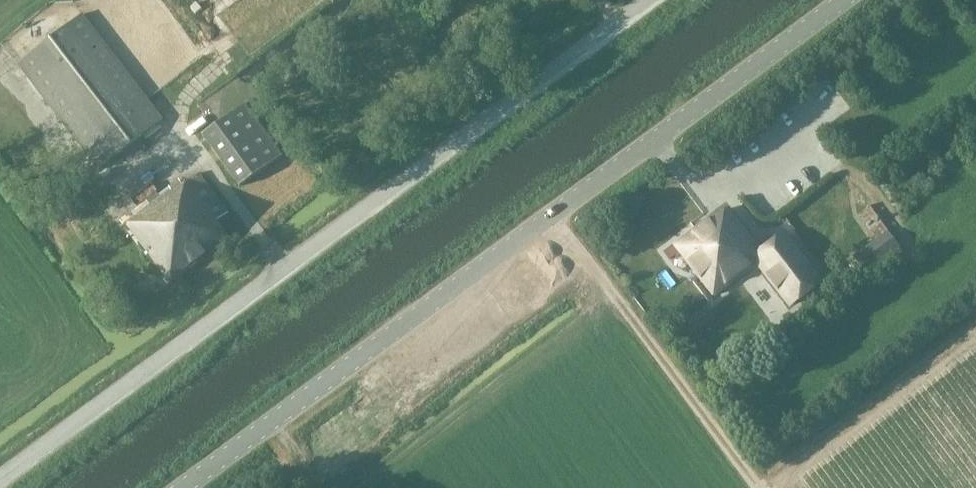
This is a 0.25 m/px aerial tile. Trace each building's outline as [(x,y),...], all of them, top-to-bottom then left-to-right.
[(96,169),(162,119),(82,13),(16,64),(96,169)] [(244,103),(200,135),(238,186),(281,154),(244,103)] [(179,180),(122,224),(167,283),(229,237),(216,220),(228,212),(198,172),(184,183),(179,180)] [(673,245),(707,290),(713,298),(755,267),(789,308),(823,281),(785,233),(759,253),(725,209),(711,219),(709,217),(673,245)] [(887,232),(837,268),(849,285),(898,247),(887,232)]
